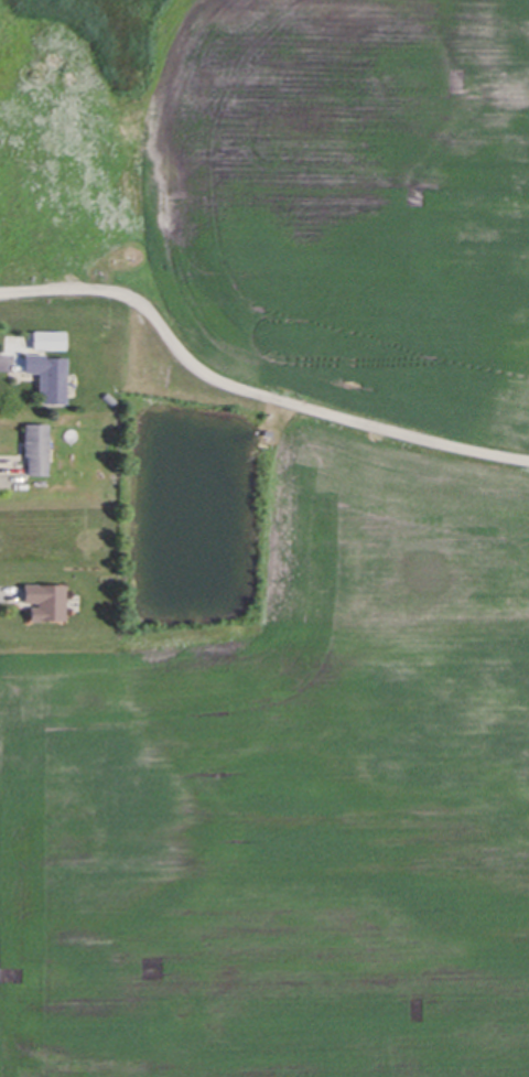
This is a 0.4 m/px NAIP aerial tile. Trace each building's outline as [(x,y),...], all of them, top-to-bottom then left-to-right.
[(66,334),(34,334),(34,353),(66,353),(66,334)] [(67,407),(67,358),(24,358),(24,377),(41,377),(41,407),(67,407)] [(25,428),(25,478),(48,478),(48,428),(25,428)] [(24,608),(31,608),(30,624),(65,626),(67,589),(25,587),(24,608)]
